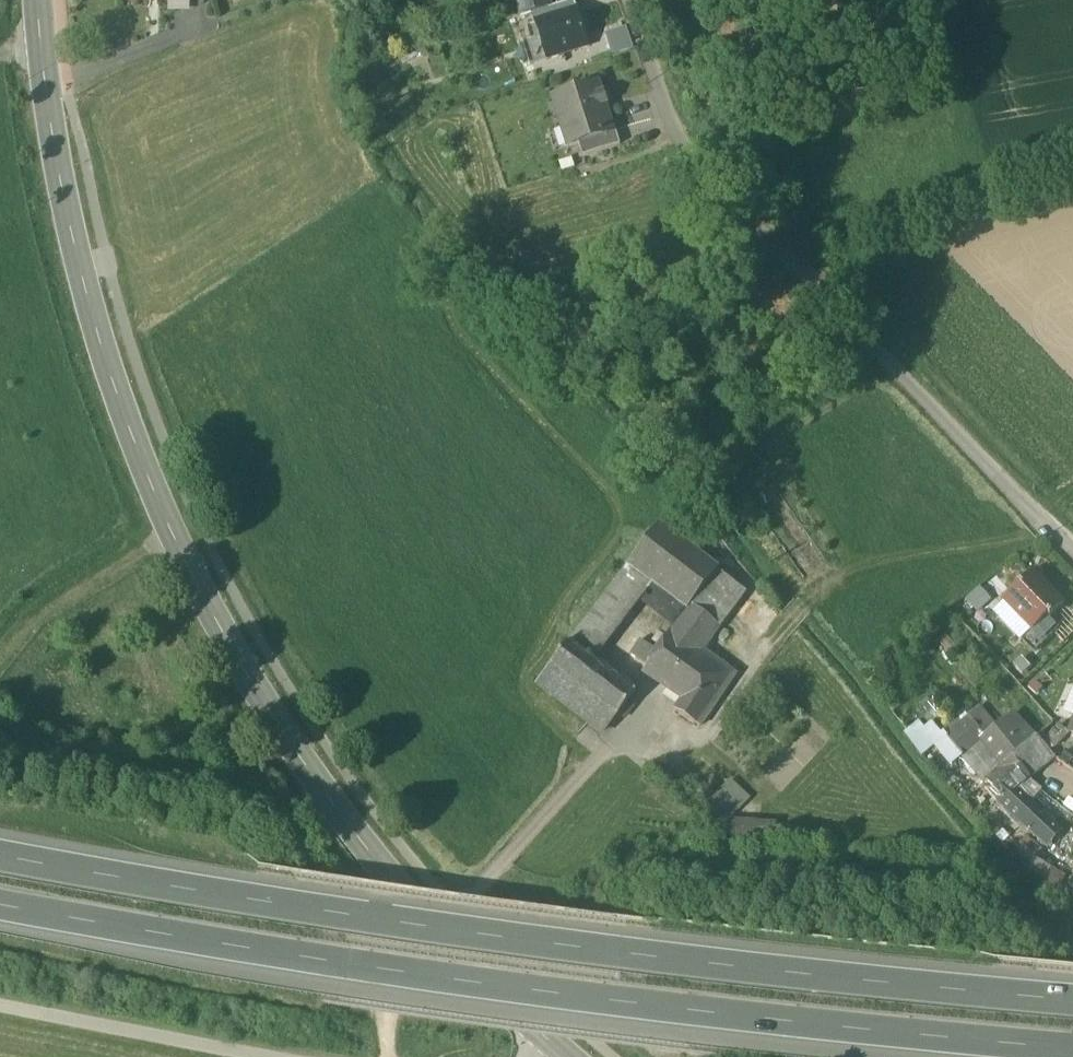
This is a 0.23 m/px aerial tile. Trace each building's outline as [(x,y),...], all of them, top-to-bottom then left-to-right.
[(551,10),(549,0),(518,0),(521,18),(548,11),(551,10)] [(551,10),(548,11),(551,20),(577,12),(574,3),(551,10)] [(540,40),(545,56),(560,51),(561,55),(581,48),(578,37),(584,35),(577,12),(551,20),(535,25),(536,28),(540,40)] [(534,42),(540,40),(536,28),(530,29),(534,42)] [(607,38),(613,59),(634,53),(628,31),(607,38)] [(578,37),(581,48),(587,46),(584,35),(578,37)] [(545,56),(540,40),(534,42),(525,45),(531,63),(532,68),(547,63),(546,59),(545,56)] [(412,53),(413,59),(426,55),(425,49),(412,53)] [(560,51),(545,56),(546,59),(561,55),(560,51)] [(568,129),(575,149),(579,148),(613,137),(605,110),(608,109),(604,97),(601,98),(598,88),(554,102),(563,130),(568,129)] [(569,151),(575,149),(568,129),(563,130),(569,151)] [(579,148),(583,162),(621,150),(617,136),(613,137),(579,148)] [(639,551),(631,561),(646,572),(657,581),(689,606),(690,607),(718,570),(659,525),(639,551)] [(631,561),(569,642),(584,653),(646,572),(631,561)] [(746,592),(718,570),(690,607),(689,606),(675,627),(669,623),(667,625),(663,631),(669,635),(658,652),(648,666),(644,673),(645,674),(670,691),(697,649),(701,652),(746,592)] [(657,581),(646,572),(584,653),(595,661),(640,603),(657,581)] [(1032,631),(1033,632),(1048,618),(1049,620),(1050,620),(1064,606),(1050,591),(1049,591),(1032,574),(1004,601),(1032,631)] [(657,581),(640,603),(667,625),(669,623),(675,627),(689,606),(657,581)] [(991,600),(980,588),(965,601),(977,614),(991,600)] [(1032,631),(1004,601),(994,611),(1022,640),(1032,631)] [(1025,643),(1034,653),(1059,629),(1050,620),(1049,620),(1048,618),(1033,632),(1032,631),(1022,640),(1025,643)] [(956,647),(945,634),(937,641),(948,654),(956,647)] [(648,666),(658,652),(641,640),(631,654),(648,666)] [(569,642),(552,665),(618,715),(636,693),(595,661),(584,653),(569,642)] [(675,710),(700,727),(736,676),(701,652),(697,649),(670,691),(683,700),(675,710)] [(604,733),(618,715),(552,665),(538,683),(604,733)] [(1063,712),(1072,717),(1072,688),(1063,712)] [(993,772),(996,770),(1013,756),(1015,754),(1016,755),(1036,738),(1037,738),(1036,737),(1014,713),(996,727),(988,717),(980,707),(962,722),(957,716),(942,729),(964,757),(982,741),(997,759),(988,765),(993,772)] [(923,754),(941,775),(952,765),(924,731),(919,724),(907,733),(923,754)] [(924,731),(952,765),(962,756),(963,757),(964,757),(942,729),(938,731),(932,725),(924,731)] [(1059,725),(1044,740),(1054,749),(1069,734),(1059,725)] [(1029,779),(1055,758),(1036,738),(1016,755),(1015,754),(1013,756),(1029,779)] [(981,782),(993,772),(988,765),(997,759),(982,741),(964,757),(963,757),(961,758),(981,782)] [(1029,779),(1013,756),(996,770),(998,773),(987,782),(1002,798),(998,802),(1019,822),(1020,820),(1035,833),(1049,845),(1061,830),(1047,820),(1029,804),(1015,791),(1014,790),(1029,779)] [(750,798),(730,779),(705,807),(725,825),(728,822),(731,819),(750,798)] [(1015,791),(1029,804),(1042,789),(1029,779),(1014,790),(1015,791)] [(777,824),(731,819),(728,822),(727,836),(758,839),(775,841),(777,824)] [(1021,844),(1012,855),(1054,887),(1062,877),(1021,844)]
